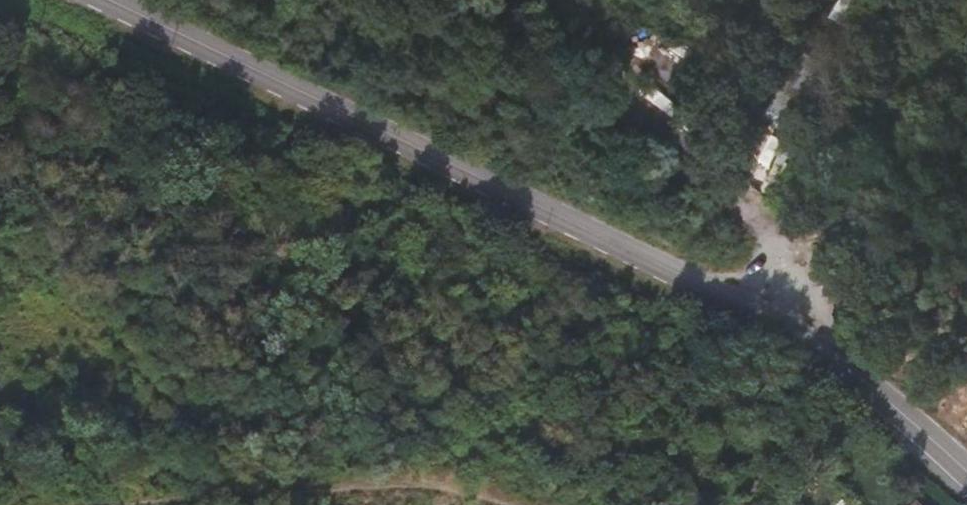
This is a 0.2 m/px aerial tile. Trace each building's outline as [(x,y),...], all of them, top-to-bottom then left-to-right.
[(881,0),(843,0),(832,18),(833,19),(835,20),(859,35),(881,0)] [(839,75),(859,35),(835,20),(812,58),(817,61),(839,75)] [(816,112),(839,75),(817,61),(812,58),(809,57),(805,55),(783,90),(782,91),(783,91),(816,112)] [(682,108),(628,77),(622,87),(675,119),(682,108)] [(776,96),(765,121),(788,132),(800,106),(776,96)] [(771,167),(783,140),(772,136),(760,162),(771,167)] [(771,198),(805,143),(798,139),(795,138),(791,136),(761,192),(769,197),(771,198)]
